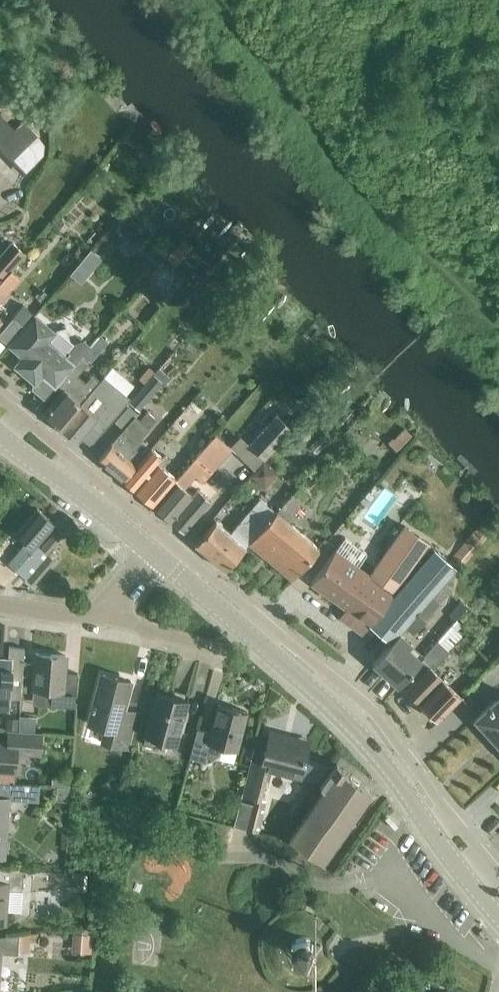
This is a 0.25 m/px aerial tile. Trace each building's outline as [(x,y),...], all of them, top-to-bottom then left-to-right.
[(19,95),(0,112),(0,148),(21,172),(40,155),(42,145),(33,136),(43,127),(38,116),(19,95)] [(166,258),(176,267),(195,247),(184,237),(166,258)] [(3,281),(2,280),(25,254),(13,244),(0,258),(0,284),(3,281)] [(88,253),(72,269),(84,281),(100,265),(88,253)] [(0,284),(0,303),(12,289),(3,281),(0,284)] [(43,374),(58,387),(76,364),(83,370),(98,353),(91,347),(93,346),(86,341),(74,343),(72,346),(35,314),(25,326),(9,345),(19,353),(22,350),(26,354),(16,366),(36,383),(43,374)] [(9,345),(25,326),(14,317),(0,336),(0,337),(9,345)] [(317,341),(328,334),(321,323),(311,330),(317,341)] [(170,356),(154,375),(130,402),(140,410),(163,383),(166,385),(172,378),(169,375),(179,364),(170,356)] [(45,412),(63,427),(101,381),(94,374),(87,383),(78,376),(83,370),(76,364),(58,387),(63,391),(45,412)] [(109,379),(133,390),(138,378),(115,367),(109,379)] [(101,381),(63,427),(79,442),(93,426),(102,434),(112,422),(108,419),(128,396),(117,386),(114,389),(103,380),(102,381),(101,381)] [(291,427),(276,414),(249,444),(264,457),(291,427)] [(100,459),(124,479),(145,455),(152,447),(158,440),(146,431),(149,427),(135,415),(111,443),(112,444),(100,459)] [(405,428),(388,445),(396,454),(414,436),(405,428)] [(178,478),(154,506),(184,531),(211,500),(198,489),(193,496),(180,484),(182,481),(187,485),(195,475),(203,482),(231,448),(215,434),(187,468),(178,478)] [(124,479),(154,506),(178,478),(164,466),(171,458),(166,454),(163,457),(152,447),(145,455),(124,479)] [(257,469),(271,485),(283,474),(269,458),(257,469)] [(272,517),(250,543),(293,580),(320,548),(288,521),(310,496),(298,486),(272,517)] [(227,569),(250,543),(272,517),(256,503),(231,532),(216,520),(196,544),(227,569)] [(37,543),(55,523),(37,507),(15,532),(26,542),(12,558),(20,565),(16,570),(25,578),(48,552),(42,547),(37,543)] [(370,577),(335,551),(314,581),(357,612),(349,622),(368,638),(376,628),(392,642),(456,567),(429,544),(406,527),(370,577)] [(57,528),(42,547),(48,552),(63,534),(57,528)] [(48,554),(27,579),(33,584),(54,559),(48,554)] [(391,641),(372,663),(373,663),(398,685),(414,668),(415,669),(426,657),(425,655),(422,659),(409,648),(397,638),(400,634),(399,633),(392,642),(391,641)] [(421,675),(407,690),(439,721),(469,691),(466,688),(460,694),(434,669),(451,652),(439,642),(426,657),(415,669),(421,675)] [(24,675),(25,662),(26,648),(11,647),(10,658),(0,657),(0,706),(9,706),(10,698),(22,699),(24,675)] [(50,690),(49,705),(77,708),(79,681),(64,680),(66,655),(37,653),(37,662),(25,662),(24,675),(35,675),(34,689),(50,690)] [(106,742),(128,747),(137,713),(125,710),(133,681),(103,673),(90,723),(110,728),(106,742)] [(147,736),(177,744),(188,700),(158,693),(147,736)] [(493,746),(498,752),(498,696),(475,718),(497,743),(493,746)] [(220,754),(222,747),(238,751),(248,711),(219,703),(212,731),(198,728),(191,757),(208,761),(209,756),(214,757),(220,754)] [(42,731),(9,728),(8,741),(0,740),(0,769),(16,770),(18,747),(41,749),(42,731)] [(302,777),(310,746),(284,739),(285,735),(272,731),(263,765),(252,762),(244,794),(260,798),(268,768),(302,777)] [(344,769),(336,764),(320,787),(324,790),(290,839),(322,861),(370,792),(342,772),(344,769)] [(5,858),(9,798),(22,799),(24,783),(0,781),(0,857),(5,858)] [(24,869),(0,868),(0,924),(5,925),(6,910),(20,911),(24,869)] [(49,894),(47,907),(59,909),(62,896),(49,894)] [(304,894),(299,901),(311,909),(316,902),(304,894)] [(19,934),(0,936),(0,952),(18,953),(19,934)] [(75,934),(73,953),(91,954),(93,935),(75,934)] [(314,948),(314,945),(314,943),(313,941),(311,938),(310,937),(308,936),(303,934),(301,934),(299,935),(297,935),(294,937),(293,938),(291,940),(290,942),(290,946),(290,948),(290,951),(291,953),(293,956),(296,957),(299,958),(302,959),(305,959),(310,956),(312,954),(313,952),(314,950),(314,948)]
